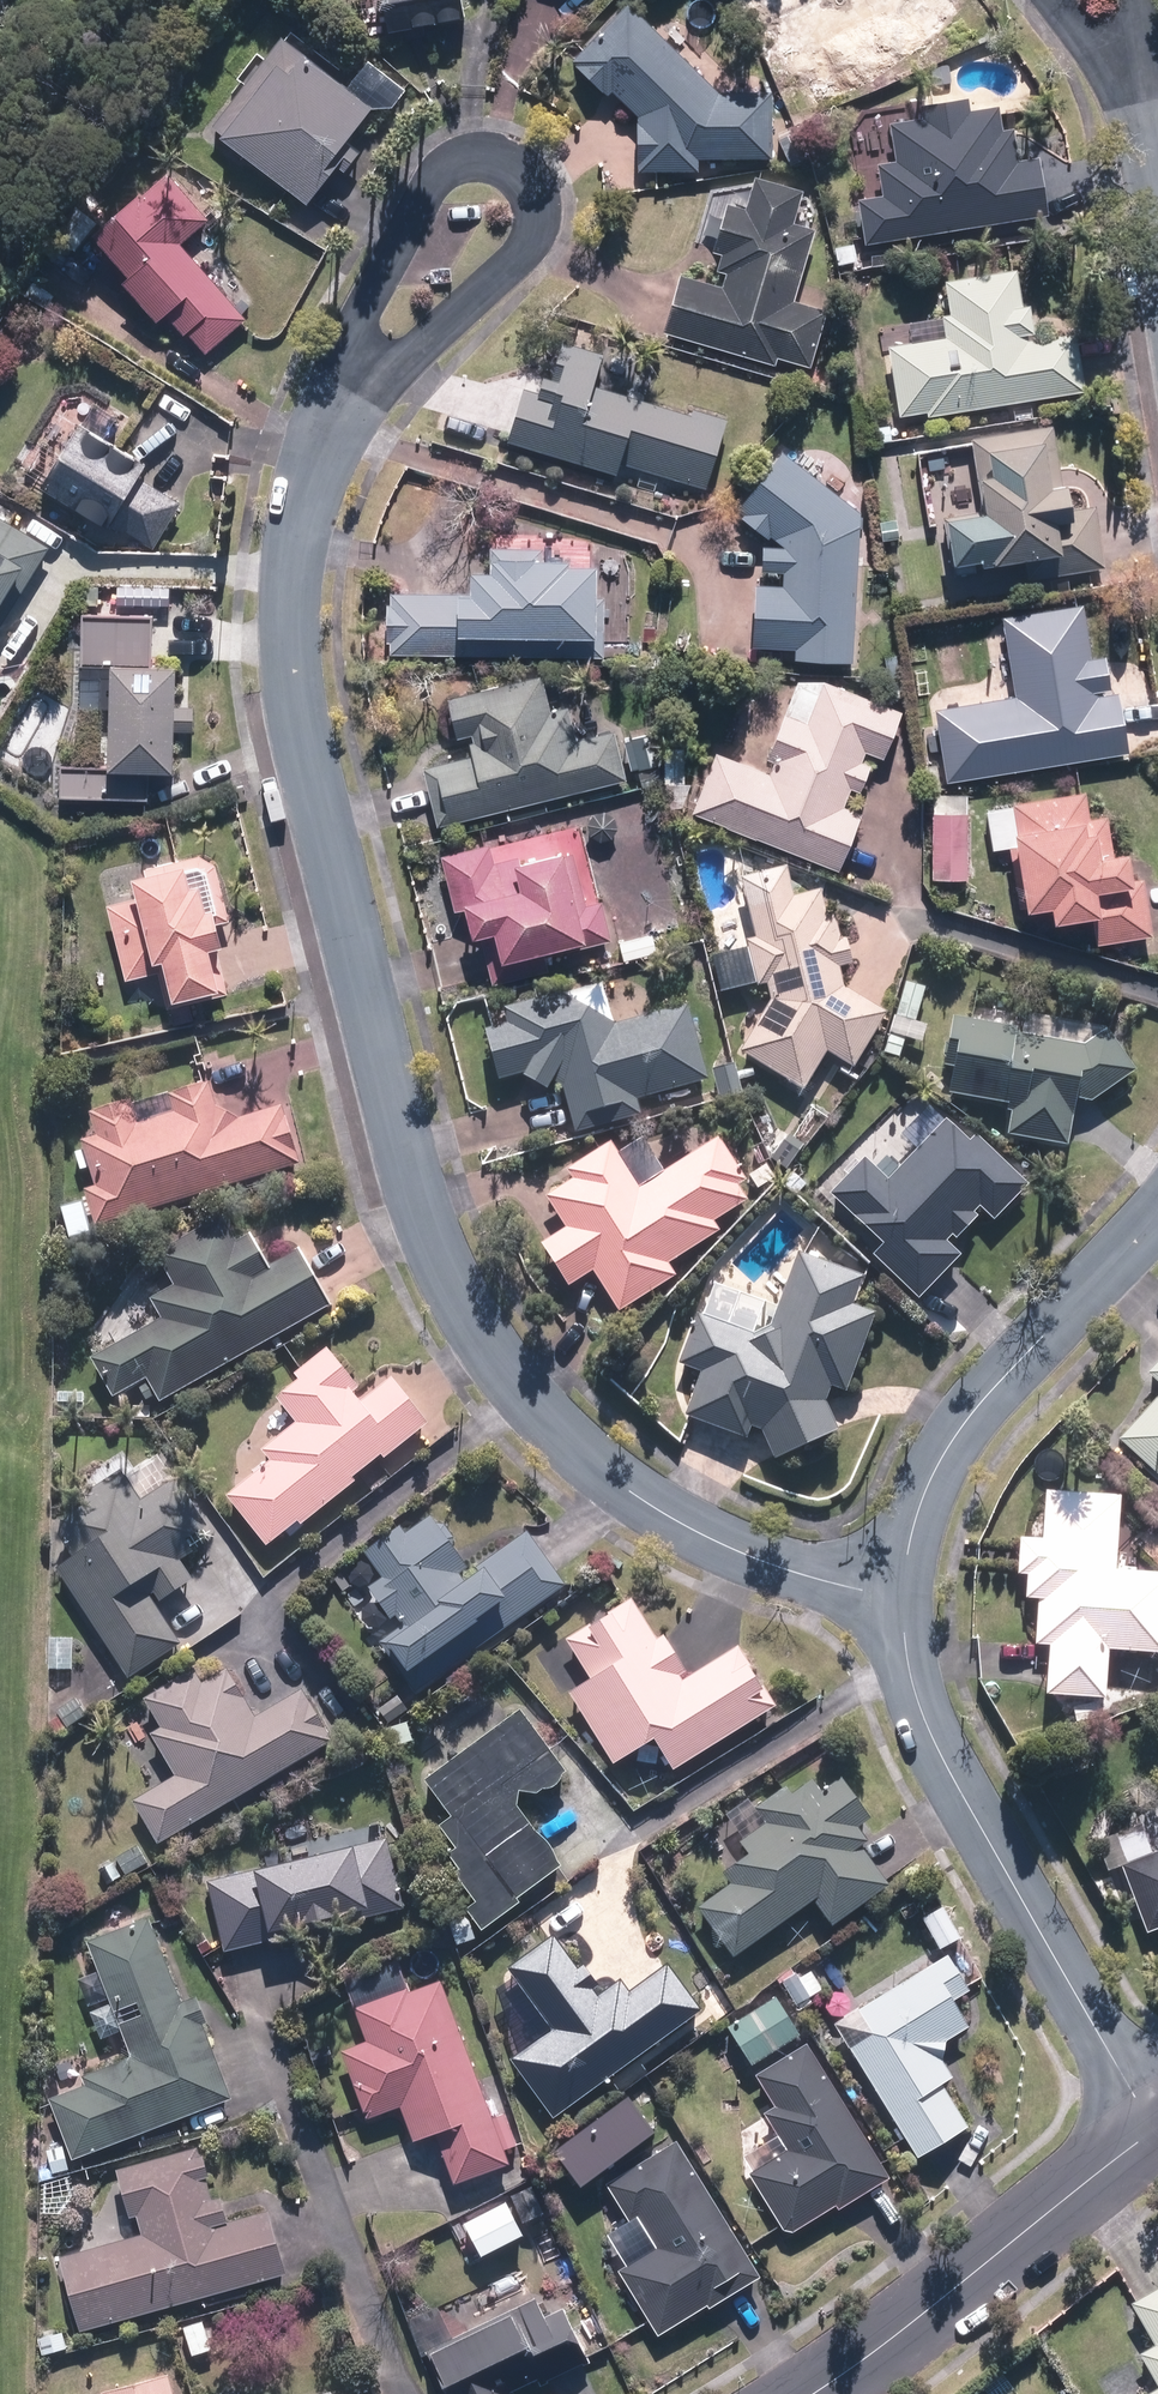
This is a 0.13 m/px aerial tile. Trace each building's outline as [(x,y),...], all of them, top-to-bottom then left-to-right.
[(475,10),(473,0),(393,0),(398,26),(475,10)] [(634,0),(577,57),(613,93),(618,89),(643,113),(643,169),(703,169),(703,156),(778,156),(778,89),(724,89),(634,0)] [(788,20),(808,51),(794,60),(820,102),(899,53),(894,44),(956,5),(953,0),(821,0),(788,20)] [(383,108),(291,36),(218,130),(310,201),(383,108)] [(861,196),(868,242),(1054,212),(1045,154),(1023,157),(1018,125),(1007,126),(1004,102),(975,107),(973,94),(925,101),(927,114),(893,120),(899,157),(881,160),(886,192),(861,196)] [(194,333),(211,353),(251,318),(185,243),(218,215),(177,168),(105,231),(142,273),(132,282),(166,320),(172,315),(190,336),(194,333)] [(684,272),(667,330),(780,363),(782,356),(814,365),(831,307),(799,298),(819,227),(799,221),(809,186),(760,172),(749,206),(733,201),(718,251),(727,253),(722,269),(731,271),(727,285),(684,272)] [(930,409),(931,415),(1090,390),(1081,330),(1041,337),(1036,300),(1027,301),(1022,266),(951,277),(956,312),(946,314),(950,334),(893,343),(903,413),(930,409)] [(611,351),(568,337),(556,374),(551,372),(546,389),(529,384),(512,438),(622,472),(625,460),(710,486),(730,421),(601,382),(611,351)] [(1059,421),(976,434),(988,509),(948,515),(956,563),(1028,552),(1031,576),(1110,564),(1101,503),(1082,506),(1078,478),(1068,480),(1059,421)] [(148,479),(155,467),(79,423),(43,484),(156,550),(185,501),(148,479)] [(865,508),(788,448),(742,506),(789,543),(769,542),(768,568),(788,569),(787,582),(761,581),(758,645),(800,647),(800,656),(857,659),(865,508)] [(53,546),(0,513),(0,631),(53,546)] [(402,653),(605,656),(607,555),(548,554),(548,546),(495,545),(495,566),(480,566),(480,591),(403,590),(402,653)] [(123,666),(118,765),(68,763),(66,798),(155,802),(156,768),(184,769),(189,669),(159,667),(161,616),(124,614),(125,600),(105,599),(104,613),(89,613),(86,664),(123,666)] [(938,707),(950,780),(1134,750),(1124,689),(1115,690),(1108,652),(1096,654),(1087,599),(1004,613),(1018,694),(938,707)] [(441,824),(632,776),(620,728),(582,737),(573,703),(556,708),(547,672),(453,696),(463,734),(472,732),(477,753),(426,766),(441,824)] [(696,811),(843,869),(866,811),(848,803),(855,786),(864,789),(875,762),(867,758),(870,749),(887,756),(906,708),(829,678),(812,720),(789,710),(772,754),(780,757),(774,771),(721,750),(696,811)] [(1091,789),(1020,800),(1026,841),(1013,843),(1023,906),(1060,900),(1063,916),(1099,910),(1104,940),(1156,932),(1142,845),(1117,848),(1111,812),(1095,815),(1091,789)] [(935,875),(973,875),(973,810),(935,809),(935,875)] [(494,840),(446,852),(460,908),(475,904),(495,982),(554,967),(551,954),(616,938),(605,898),(591,902),(575,840),(499,860),(494,840)] [(198,891),(192,862),(140,873),(144,892),(112,899),(129,979),(173,970),(178,995),(227,985),(218,943),(233,940),(225,903),(215,905),(211,888),(198,891)] [(776,999),(744,1049),(807,1088),(831,1051),(857,1067),(892,1012),(849,986),(844,965),(858,962),(852,936),(845,938),(839,913),(832,914),(825,889),(798,895),(791,865),(745,876),(760,936),(751,938),(763,986),(772,983),(776,999)] [(624,959),(662,951),(658,932),(619,940),(624,959)] [(618,1023),(607,982),(487,1013),(504,1078),(533,1070),(530,1075),(553,1087),(563,1068),(580,1131),(646,1114),(642,1096),(713,1078),(694,1004),(618,1023)] [(904,1055),(909,1037),(925,1042),(930,1026),(914,1021),(924,987),(907,982),(888,1050),(904,1055)] [(1071,1143),(1079,1097),(1097,1100),(1141,1069),(1111,1027),(1088,1044),(1088,1042),(1021,1032),(1022,1025),(956,1014),(947,1065),(957,1066),(952,1092),(1017,1103),(1012,1133),(1071,1143)] [(86,1138),(99,1186),(93,1188),(104,1223),(308,1164),(291,1104),(242,1118),(241,1116),(240,1115),(238,1114),(237,1113),(236,1112),(234,1111),(233,1110),(231,1109),(230,1108),(228,1107),(227,1107),(225,1106),(223,1105),(222,1105),(220,1104),(213,1080),(169,1093),(174,1110),(143,1119),(136,1096),(94,1108),(101,1134),(86,1138)] [(999,1220),(1034,1182),(956,1111),(893,1178),(868,1155),(834,1192),(888,1242),(877,1254),(925,1298),(966,1254),(951,1240),(956,1234),(961,1238),(983,1214),(978,1210),(983,1205),(999,1220)] [(597,1268),(624,1310),(682,1274),(674,1261),(725,1229),(718,1219),(752,1198),(742,1183),(752,1177),(724,1134),(644,1184),(616,1139),(571,1167),(577,1176),(549,1193),(570,1226),(546,1241),(573,1283),(597,1268)] [(332,1306),(301,1250),(271,1267),(237,1207),(158,1252),(175,1284),(154,1296),(168,1319),(94,1361),(117,1402),(152,1383),(163,1402),(332,1306)] [(844,1429),(830,1398),(836,1384),(851,1389),(881,1311),(858,1303),(869,1274),(803,1250),(775,1325),(758,1332),(701,1312),(682,1362),(705,1371),(690,1413),(751,1436),(755,1424),(767,1429),(779,1456),(844,1429)] [(303,1519),(306,1524),(433,1422),(396,1375),(367,1398),(359,1389),(365,1384),(333,1344),(298,1372),(303,1378),(281,1396),(301,1421),(266,1450),(274,1459),(231,1494),(271,1545),(303,1519)] [(1122,1439),(1157,1472),(1157,1399),(1122,1439)] [(149,1509),(122,1469),(81,1497),(86,1506),(54,1527),(75,1558),(59,1569),(132,1678),(184,1643),(157,1603),(197,1577),(182,1555),(199,1544),(167,1497),(149,1509)] [(1039,1642),(1054,1643),(1050,1692),(1111,1696),(1114,1647),(1157,1650),(1157,1570),(1120,1568),(1126,1494),(1050,1488),(1046,1537),(1024,1535),(1022,1572),(1032,1573),(1030,1597),(1042,1597),(1039,1642)] [(490,1641),(571,1584),(532,1529),(480,1566),(483,1571),(470,1581),(463,1572),(472,1565),(435,1514),(409,1533),(404,1525),(368,1551),(386,1576),(373,1586),(403,1627),(382,1642),(406,1675),(478,1624),(490,1641)] [(659,1738),(677,1768),(781,1704),(744,1644),(694,1675),(668,1633),(661,1637),(636,1597),(569,1638),(594,1678),(573,1691),(618,1763),(659,1738)] [(75,1637),(50,1636),(49,1669),(74,1670),(75,1637)] [(200,1681),(192,1668),(146,1695),(163,1724),(152,1731),(177,1774),(136,1798),(162,1843),(337,1740),(309,1692),(265,1718),(232,1662),(200,1681)] [(60,1715),(51,1722),(60,1735),(91,1712),(78,1693),(56,1709),(60,1715)] [(541,1792),(547,1787),(554,1787),(560,1785),(565,1780),(567,1773),(571,1770),(525,1707),(428,1778),(455,1814),(443,1823),(459,1844),(451,1850),(464,1868),(459,1872),(480,1901),(471,1907),(487,1929),(526,1900),(523,1896),(567,1864),(523,1805),(525,1789),(541,1792)] [(703,1905),(739,1956),(819,1899),(837,1924),(894,1884),(866,1845),(874,1840),(863,1825),(875,1817),(845,1777),(827,1790),(813,1770),(761,1807),(770,1821),(745,1839),(754,1852),(727,1871),(735,1882),(703,1905)] [(410,1907),(393,1835),(209,1879),(226,1951),(410,1907)] [(1123,1863),(1150,1932),(1157,1929),(1157,1850),(1123,1863)] [(154,1915),(89,1942),(105,1980),(84,1988),(104,2036),(122,2029),(134,2055),(84,2076),(86,2082),(52,2096),(78,2157),(233,2093),(207,2030),(215,2026),(198,1986),(186,1991),(154,1915)] [(516,2058),(558,2115),(706,2008),(673,1962),(634,1990),(625,1979),(602,1995),(597,1988),(604,1983),(588,1962),(582,1966),(558,1933),(512,1967),(556,2028),(516,2058)] [(838,2022),(922,2156),(973,2124),(947,2082),(957,2075),(947,2061),(950,2039),(974,2025),(958,2000),(975,1989),(952,1951),(838,2022)] [(810,1966),(785,1983),(798,2003),(823,1986),(810,1966)] [(498,2116),(445,1979),(413,1991),(411,1986),(358,2006),(371,2040),(345,2050),(371,2119),(404,2106),(417,2140),(439,2132),(459,2184),(515,2162),(509,2147),(520,2143),(508,2112),(498,2116)] [(731,2024),(756,2064),(806,2033),(781,1994),(731,2024)] [(895,2176),(811,2041),(758,2074),(778,2105),(768,2112),(790,2148),(751,2172),(787,2229),(797,2232),(840,2205),(842,2209),(895,2176)] [(766,2276),(681,2139),(608,2184),(631,2221),(602,2239),(665,2339),(766,2276)] [(215,2198),(200,2144),(119,2167),(134,2220),(139,2219),(143,2233),(62,2254),(84,2332),(313,2269),(295,2204),(233,2221),(226,2195),(215,2198)] [(541,2179),(511,2193),(525,2222),(554,2209),(541,2179)] [(1134,2299),(1157,2340),(1157,2286),(1134,2299)] [(430,2350),(452,2393),(517,2393),(520,2393),(518,2390),(591,2353),(567,2305),(549,2314),(539,2296),(430,2350)] [(212,2320),(183,2330),(191,2355),(220,2344),(212,2320)] [(1142,2350),(1157,2377),(1157,2341),(1142,2350)] [(106,2390),(107,2393),(181,2393),(175,2371),(106,2390)]
